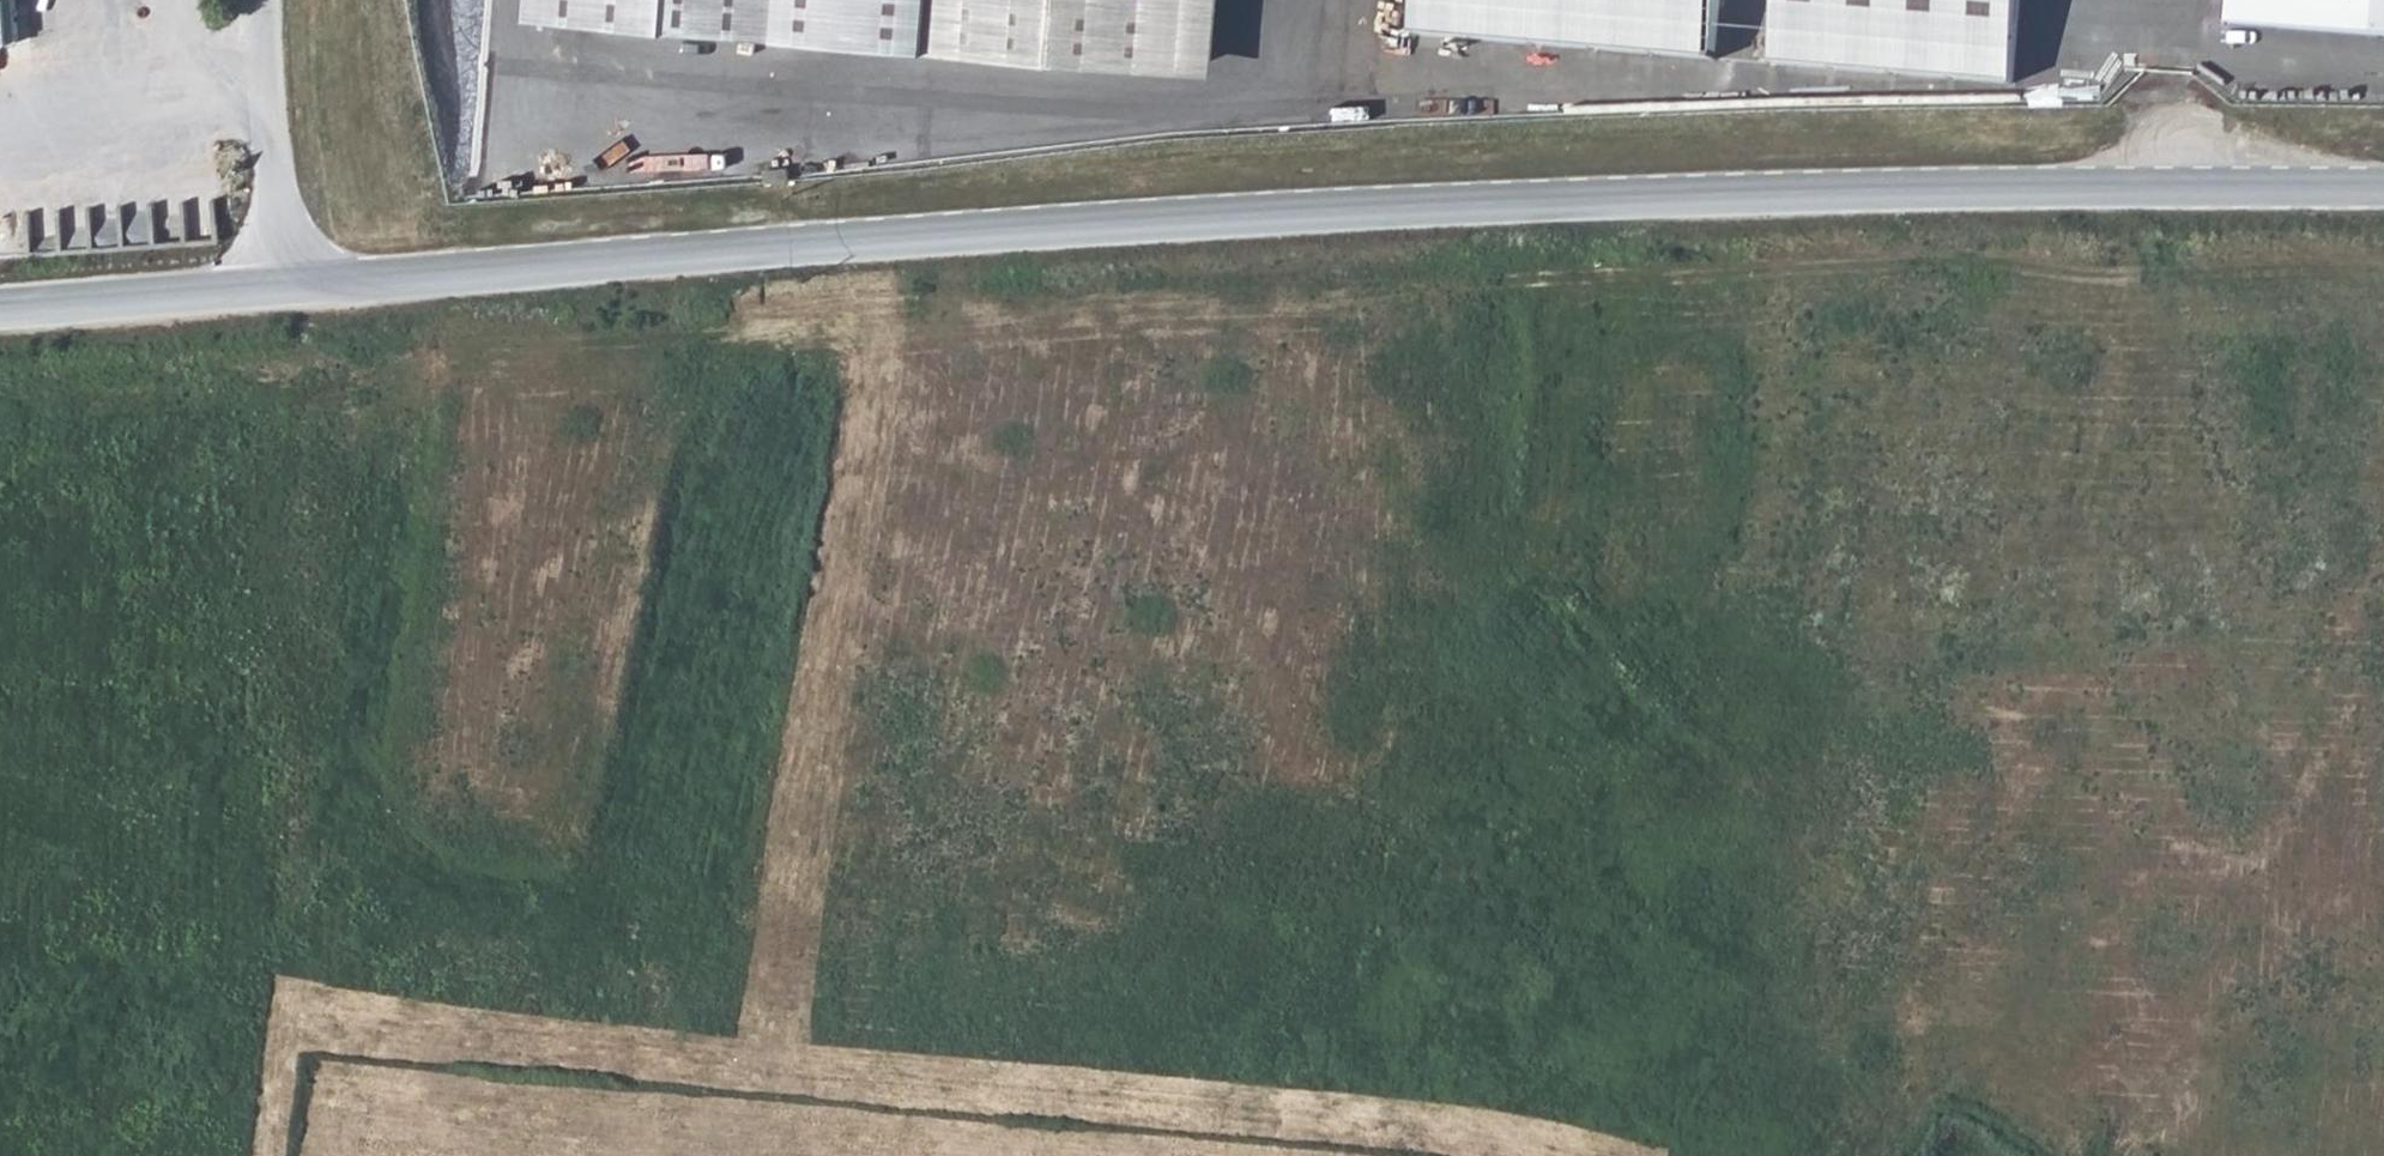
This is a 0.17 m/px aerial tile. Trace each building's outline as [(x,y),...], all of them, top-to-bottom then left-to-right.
[(34,58),(31,2),(21,2),(21,0),(0,0),(0,59),(34,58)] [(1170,68),(1176,0),(520,0),(519,10),(1170,68)] [(1204,71),(1211,0),(1176,0),(1170,68),(1204,71)] [(1404,27),(2003,78),(2010,0),(1406,0),(1404,27)] [(2224,17),(2383,30),(2383,0),(2225,0),(2224,17)] [(754,177),(776,175),(775,164),(753,165),(754,177)]
